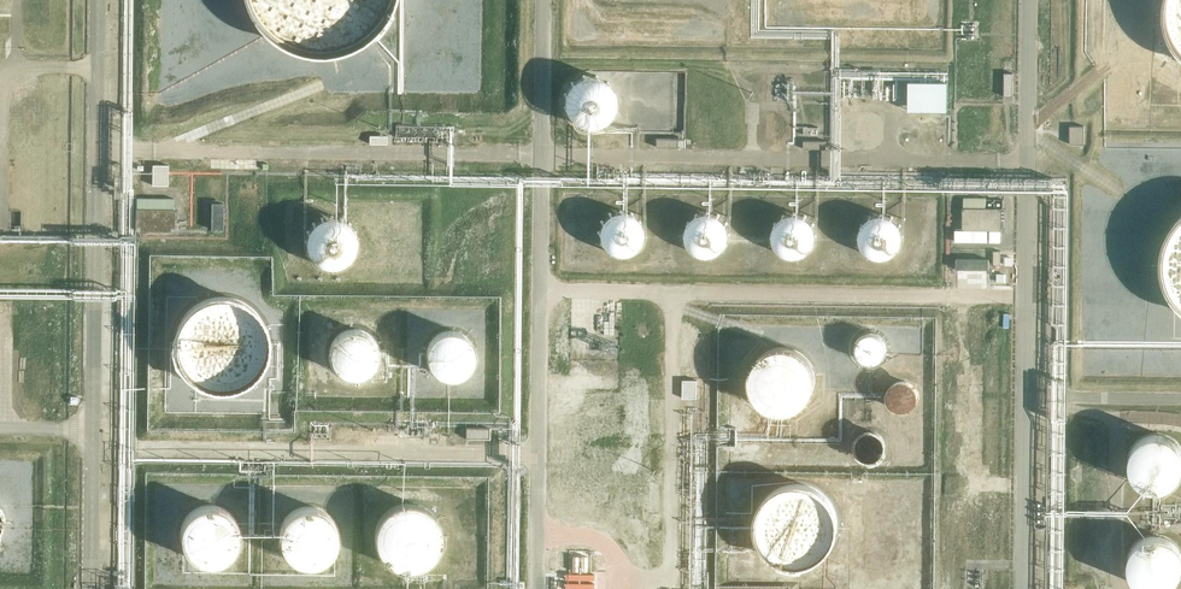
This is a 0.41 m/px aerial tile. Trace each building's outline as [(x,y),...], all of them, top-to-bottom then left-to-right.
[(244,5),(248,12),(252,20),(257,26),(261,32),(268,37),(274,42),(280,46),(288,50),(300,54),(308,55),(316,56),(325,56),(335,55),(343,53),(349,50),(358,46),(364,42),(370,38),(375,34),(382,26),(386,21),(390,15),(393,7),(396,0),(243,0),(244,5)] [(1160,1),(1160,8),(1160,13),(1161,21),(1162,28),(1165,34),(1170,44),(1175,50),(1179,54),(1180,57),(1180,0),(1160,0),(1160,1)] [(956,107),(957,71),(913,69),(912,96),(916,97),(916,105),(956,107)] [(612,105),(612,100),(612,95),(610,90),(608,86),(605,81),(601,78),(596,75),(591,74),(587,73),(582,73),(577,74),(571,77),(567,81),(563,84),(561,89),(559,94),(558,100),(559,105),(560,111),(563,115),(566,119),(570,122),(574,125),(580,126),(585,127),(591,126),(596,125),(601,122),(604,119),(608,115),(610,110),(612,105)] [(1074,139),(1087,139),(1087,122),(1074,121),(1074,139)] [(375,130),(373,138),(388,141),(390,133),(375,130)] [(809,145),(831,145),(831,134),(809,134),(809,145)] [(978,223),(978,236),(994,236),(994,224),(1007,224),(1007,201),(969,200),(968,222),(978,223)] [(644,237),(645,232),(645,228),(643,223),(641,219),(638,215),(635,212),(630,209),(625,207),(621,207),(617,207),(612,208),(608,209),(603,213),(600,216),(597,221),(595,226),(595,231),(595,235),(596,240),(598,245),(601,249),(605,252),(608,254),(613,256),(618,257),(623,257),(628,256),(632,254),(637,250),(640,247),(643,242),(644,237)] [(730,237),(731,232),(730,228),(729,223),(727,219),(724,215),(720,212),(716,210),(713,208),(708,208),(704,208),(698,209),(694,212),(690,215),(687,219),(685,222),(683,226),(683,231),(683,235),(684,240),(686,245),(689,248),(692,251),(696,253),(700,255),(706,256),(710,256),(715,254),(718,253),(723,250),(726,246),(729,241),(730,237)] [(817,238),(818,233),(817,228),(816,223),(813,219),(811,215),(806,212),(803,210),(798,208),(794,208),(789,208),(784,209),(779,212),(775,215),(772,218),(770,223),(768,228),(768,233),(768,238),(769,242),(772,247),(774,250),(778,254),(782,256),(787,258),(791,258),(798,258),(803,256),(807,254),(810,251),(814,247),(816,242),(817,238)] [(905,240),(906,234),(905,229),(903,224),(901,220),(898,216),(894,212),(890,210),(885,208),(881,208),(874,208),(869,210),(865,212),(861,216),(858,219),(855,223),(854,228),(853,233),(853,238),(855,243),(857,248),(860,252),(863,255),(868,258),(872,260),(878,261),(884,260),(889,259),(894,256),(898,253),(901,249),(904,245),(905,240)] [(1177,216),(1170,224),(1166,230),(1163,236),(1161,242),(1160,248),(1159,254),(1158,260),(1159,267),(1160,274),(1161,279),(1163,285),(1166,292),(1169,296),(1171,300),(1176,306),(1180,310),(1180,212),(1177,216)] [(357,246),(357,241),(357,236),(355,231),(353,227),(350,222),(346,219),(342,217),(337,215),(332,214),(327,214),(321,216),(316,218),(312,222),(308,225),(306,230),(304,234),(303,240),(304,245),(305,251),(307,255),(311,259),(315,263),(319,265),(324,267),(329,268),(334,268),(340,266),(345,264),(349,260),(353,256),(355,251),(357,246)] [(269,345),(269,340),(268,332),(266,323),(263,317),(261,313),(256,307),(252,303),(248,300),(240,295),(231,292),(222,291),(214,291),(209,292),(204,294),(195,298),(187,303),(184,307),(180,311),(177,316),(175,319),(173,323),(172,329),(170,339),(171,347),(172,351),(173,357),(175,362),(178,367),(184,374),(188,378),(191,381),(199,385),(208,388),(213,389),(218,390),(227,389),(232,388),(237,386),(242,384),(247,381),(254,376),(257,373),(261,367),(265,360),(268,351),(269,345)] [(376,358),(377,352),(376,347),(375,343),(373,339),(370,335),(366,332),(362,330),(357,328),(353,327),(349,328),(345,329),(340,330),(335,334),(332,337),(330,341),(328,346),(327,351),(327,356),(328,360),(331,365),(333,369),(337,372),(341,374),(345,376),(350,377),(354,377),(360,376),(363,374),(368,371),(371,368),(374,363),(376,358)] [(472,356),(472,352),(472,348),(470,344),(469,340),(466,336),(462,332),(458,330),(454,328),(449,328),(444,328),(440,328),(436,330),(431,334),(428,337),(425,342),(423,347),(423,352),(423,357),(424,361),(427,366),(429,369),(433,373),(438,375),(443,376),(447,377),(452,376),(457,375),(461,373),(464,370),(468,366),(470,361),(472,356)] [(889,353),(889,350),(889,346),(888,343),(887,340),(884,337),(882,335),(879,334),(873,332),(869,333),(867,333),(862,335),(860,337),(858,340),(856,343),(855,346),(855,349),(855,353),(856,356),(857,359),(859,361),(862,364),(865,365),(869,367),(872,367),(875,367),(878,366),(882,364),(884,363),(886,360),(888,356),(889,353)] [(811,385),(811,379),(811,373),(809,368),(806,362),(802,358),(798,354),(793,351),(787,349),(781,348),(774,349),(769,350),(763,352),(758,356),(754,361),(751,367),(749,373),(748,379),(749,385),(750,391),(753,397),(757,401),(762,405),(766,408),(772,410),(778,411),(785,410),(790,409),(796,406),(801,402),(805,397),(809,392),(811,385)] [(701,375),(687,375),(687,397),(701,397),(701,375)] [(924,398),(925,395),(925,391),(923,387),(922,385),(919,382),(917,380),(913,378),(908,377),(905,378),(902,378),(898,380),(896,382),(893,385),(892,387),(891,391),(890,394),(890,398),(891,401),(893,404),(895,406),(898,409),(900,410),(906,412),(910,412),(913,411),(917,409),(920,407),(922,404),(923,402),(924,398)] [(884,447),(885,444),(884,440),(883,437),(882,435),(880,432),(877,430),(875,428),(871,427),(868,427),(865,427),(862,427),(859,429),(856,431),(854,433),(852,436),(850,440),(850,444),(850,447),(851,450),(853,454),(855,456),(858,458),(861,460),(864,461),(866,461),(870,461),(874,460),(877,458),(880,456),(882,454),(883,450),(884,447)] [(1179,445),(1176,440),(1171,436),(1166,434),(1160,432),(1156,431),(1149,432),(1144,433),(1138,436),(1134,439),(1131,443),(1128,449),(1126,454),(1125,460),(1125,465),(1127,471),(1130,477),(1133,481),(1138,485),(1143,488),(1149,490),(1154,490),(1160,490),(1165,488),(1171,485),(1175,482),(1179,478),(1180,473),(1180,448),(1179,445)] [(836,531),(837,523),(836,515),(834,507),(830,499),(824,493),(818,488),(813,485),(806,483),(797,482),(789,482),(781,484),(773,488),(768,493),(762,499),(758,507),(755,514),(754,522),(755,531),(757,538),(761,545),(766,552),(772,557),(779,561),(786,563),(794,564),(803,564),(811,562),(818,558),(824,553),(830,547),(834,539),(836,531)] [(438,542),(439,536),(438,529),(436,523),(433,517),(429,512),(424,507),(418,504),(412,503),(405,502),(399,502),(394,504),(387,507),(382,511),(378,516),(375,522),(372,529),(372,534),(372,541),(374,547),(377,553),(381,559),(386,563),(391,566),(397,568),(405,569),(412,569),(417,567),(421,565),(424,563),(429,560),(433,554),(436,548),(438,542)] [(237,540),(237,534),(237,528),(235,523),(232,517),(229,513),(225,510),(220,507),(214,505),(209,504),(202,505),(197,506),(192,509),(187,512),(183,517),(181,521),(179,527),(178,533),(178,539),(180,544),(182,550),(186,554),(190,558),(195,561),(200,563),(207,564),(213,563),(219,562),(223,559),(228,555),(233,550),(235,546),(237,540)] [(336,542),(336,535),(336,530),(334,525),(331,520),(328,515),(323,511),(319,509),(314,507),(309,506),(301,507),(297,508),(293,510),(287,514),(284,518),(281,523),(279,529),(278,535),(278,542),(280,547),(283,552),(286,556),(290,559),(296,562),(301,564),(306,565),(313,564),(316,563),(322,561),(327,557),(331,552),(334,547),(336,542)] [(1180,551),(1178,545),(1175,541),(1171,537),(1166,535),(1161,533),(1155,532),(1148,532),(1143,534),(1138,536),(1133,540),(1129,544),(1127,549),(1125,555),(1124,560),(1124,566),(1126,571),(1128,576),(1132,581),(1136,585),(1141,588),(1144,588),(1163,588),(1164,588),(1169,586),(1174,582),(1178,578),(1180,573),(1180,571),(1180,551)]
